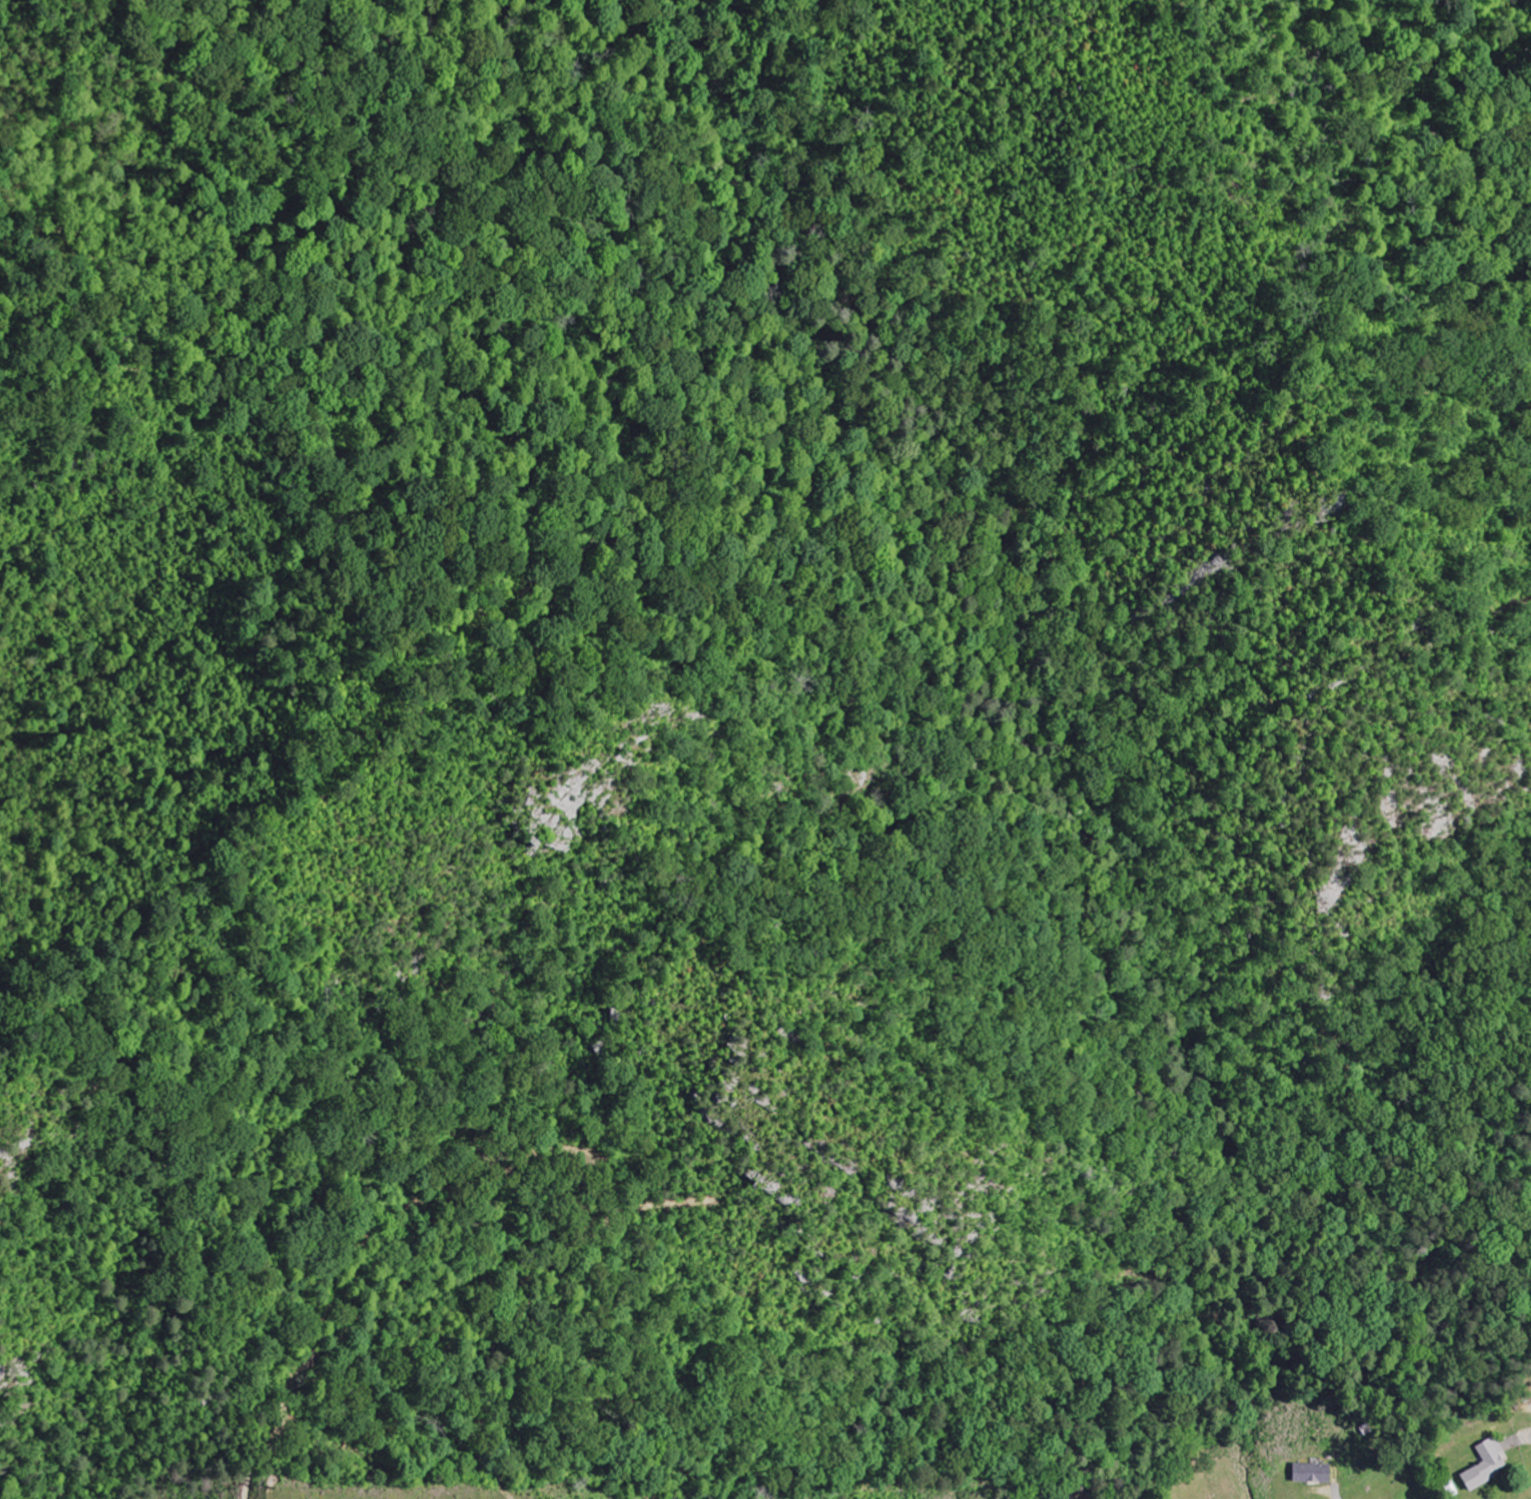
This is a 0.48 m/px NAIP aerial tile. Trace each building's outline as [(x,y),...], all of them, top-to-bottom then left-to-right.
[(1507,1471),(1499,1455),(1503,1453),(1495,1437),(1475,1447),(1483,1463),(1459,1475),(1467,1491),(1507,1471)] [(1329,1465),(1291,1464),(1291,1484),(1329,1484),(1329,1465)]
